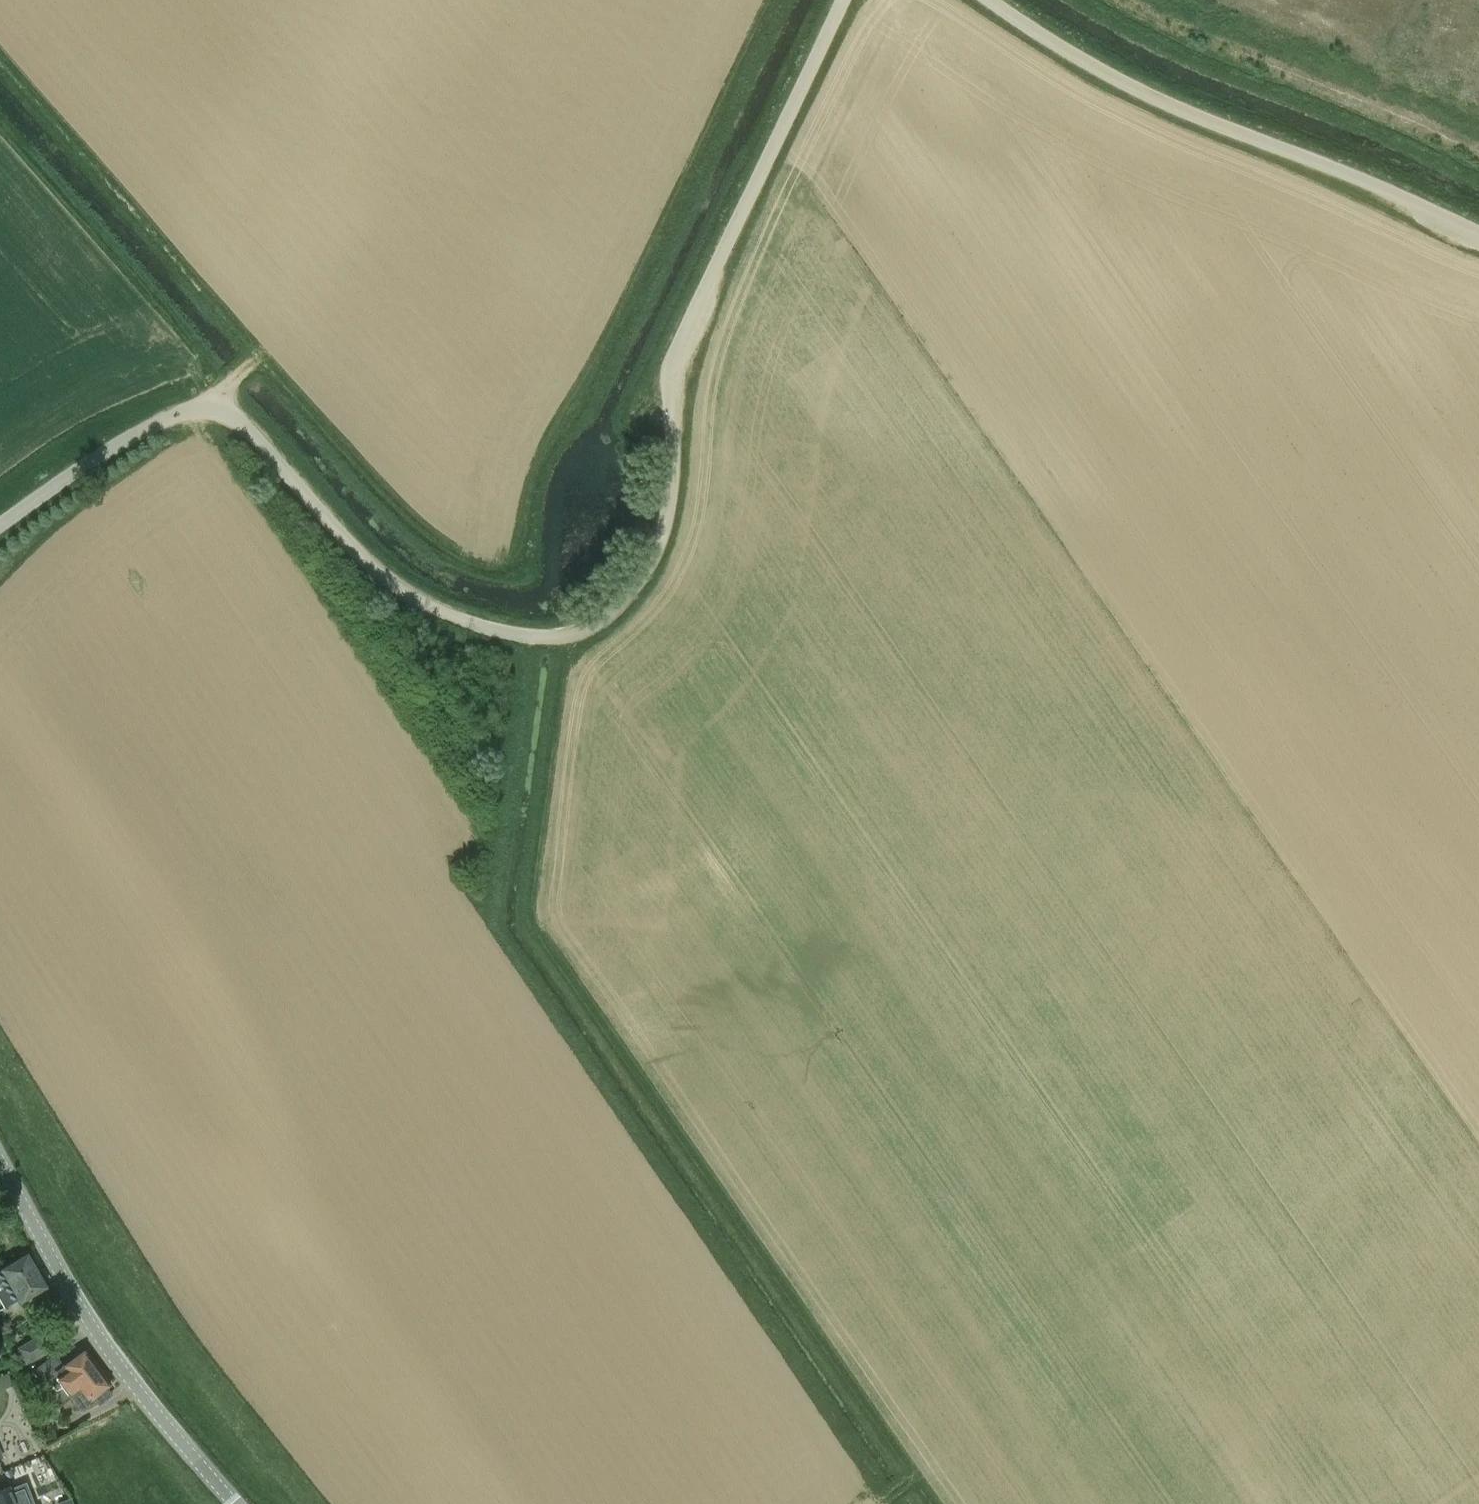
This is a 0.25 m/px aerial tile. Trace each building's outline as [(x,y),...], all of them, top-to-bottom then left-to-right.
[(28,1253),(0,1270),(0,1300),(5,1308),(20,1299),(21,1301),(48,1286),(28,1253)] [(41,1336),(20,1347),(29,1362),(49,1350),(41,1336)] [(111,1384),(86,1350),(65,1365),(63,1367),(54,1356),(34,1371),(43,1383),(43,1382),(60,1406),(73,1398),(82,1410),(93,1401),(91,1398),(111,1384)] [(14,1385),(9,1373),(0,1376),(0,1384),(2,1389),(14,1385)] [(10,1486),(0,1490),(0,1503),(16,1503),(10,1486)]
